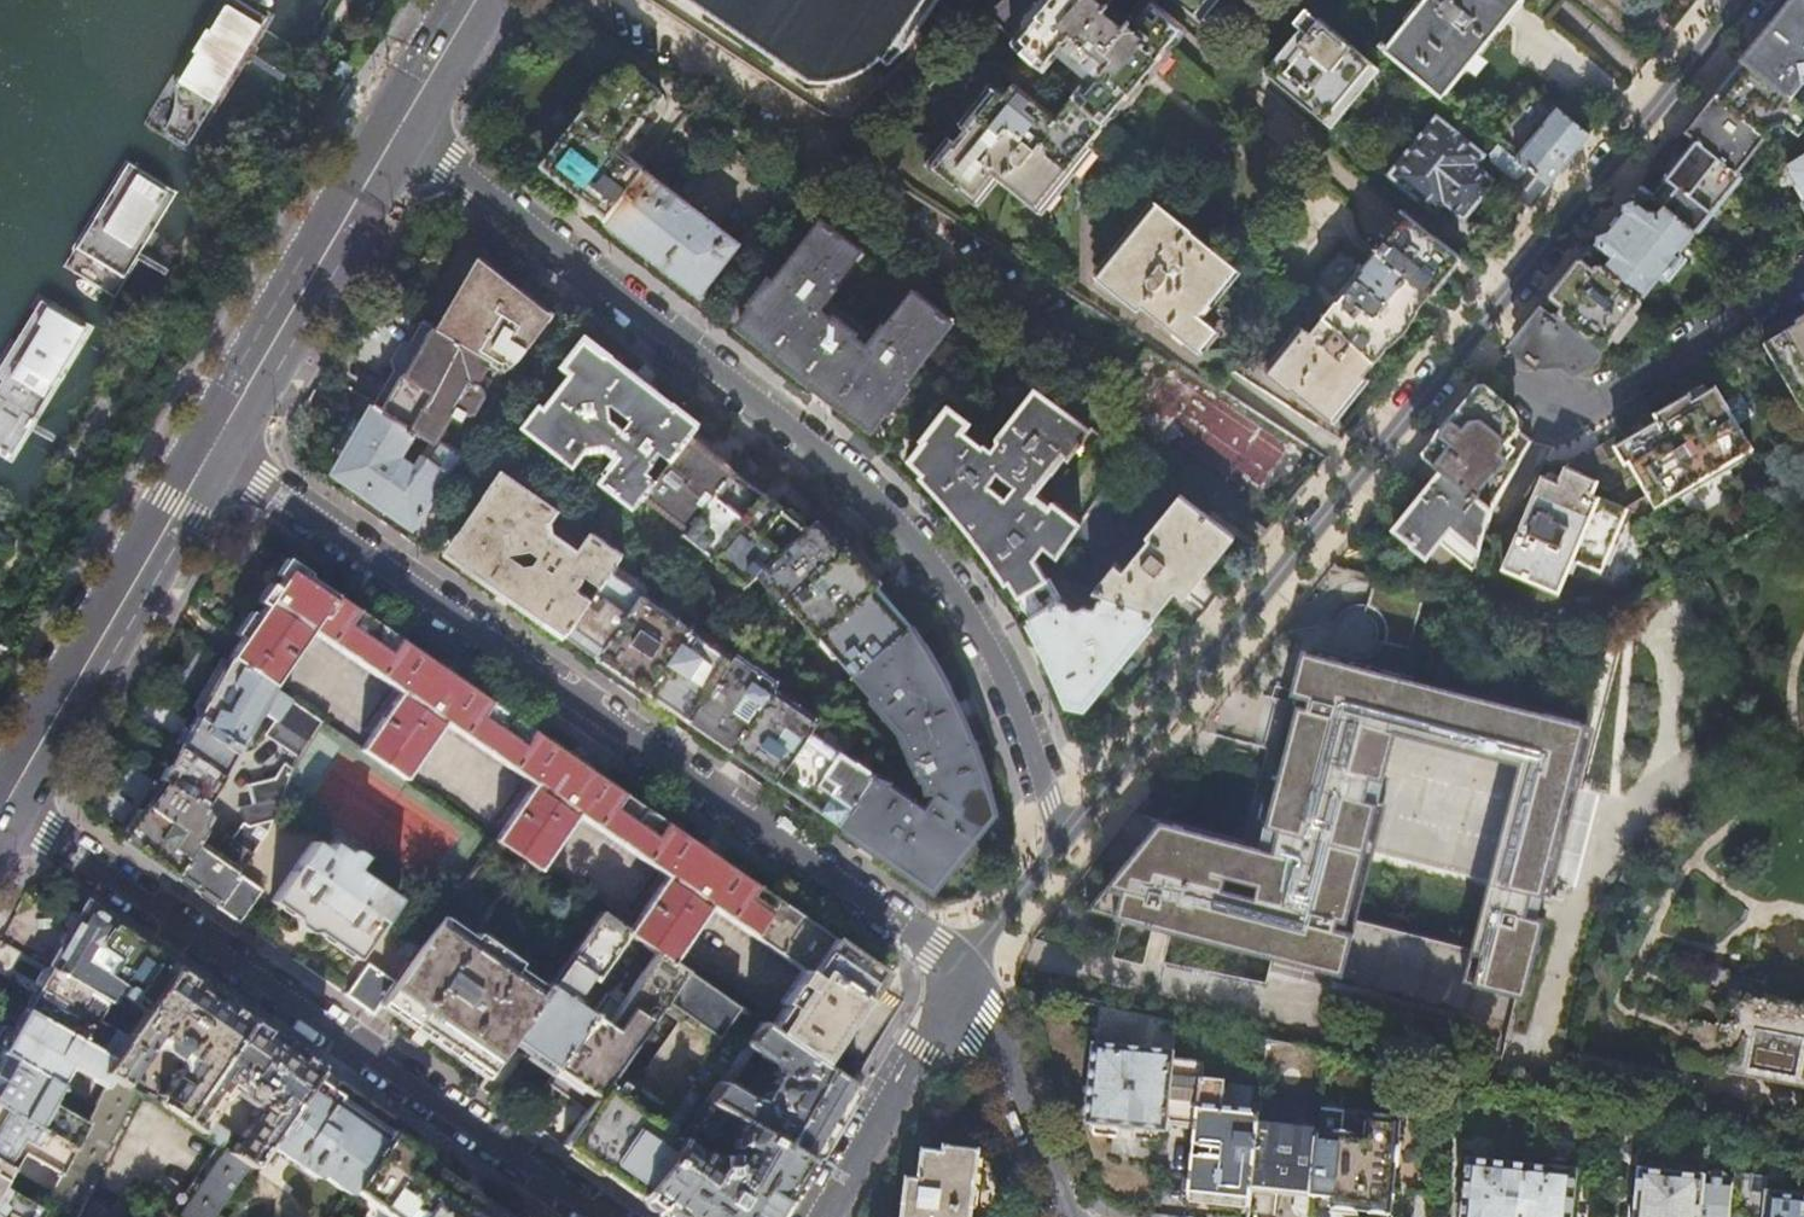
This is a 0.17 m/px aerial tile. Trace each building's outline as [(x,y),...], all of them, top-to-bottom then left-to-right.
[(145,128),(190,156),(269,35),(275,20),(274,8),(267,0),(225,0),(145,128)] [(810,81),(835,81),(856,76),(871,69),(887,57),(890,61),(909,47),(941,0),(691,0),(810,81)] [(1014,35),(1047,65),(1062,48),(1091,74),(1076,91),(1107,119),(1185,27),(1153,0),(1140,0),(1124,20),(1106,4),(1109,0),(1044,0),(1014,35)] [(1207,0),(1182,0),(1197,12),(1207,0)] [(1197,12),(1203,18),(1218,0),(1207,0),(1197,12)] [(1519,0),(1421,0),(1384,46),(1443,94),(1496,28),(1519,0)] [(1744,64),(1791,102),(1795,98),(1793,97),(1803,85),(1803,0),(1796,0),(1744,64)] [(1326,122),(1375,63),(1308,7),(1296,21),(1302,26),(1265,70),(1326,122)] [(579,195),(607,217),(647,165),(628,150),(634,147),(638,144),(666,107),(667,98),(665,91),(624,59),(581,116),(547,161),(583,189),(579,195)] [(1381,69),(1375,63),(1326,122),(1333,127),(1381,69)] [(1716,100),(1767,141),(1781,125),(1800,140),(1802,137),(1803,135),(1803,112),(1795,105),(1791,102),(1744,64),(1716,100)] [(1090,139),(1107,119),(1076,91),(1057,112),(1016,77),(1005,89),(997,82),(965,120),(967,122),(956,133),(955,132),(931,160),(959,183),(961,182),(976,193),(996,170),(1039,205),(1093,142),(1090,139)] [(1517,156),(1557,107),(1530,86),(1491,135),(1502,143),(1517,156)] [(1795,105),(1803,112),(1803,94),(1795,105)] [(1699,145),(1739,176),(1767,141),(1716,100),(1687,135),(1699,145)] [(1550,183),(1590,133),(1557,107),(1517,156),(1550,183)] [(688,112),(667,139),(694,160),(715,133),(688,112)] [(1438,114),(1391,173),(1439,213),(1448,202),(1467,216),(1481,198),(1496,179),(1479,164),(1487,154),(1438,114)] [(1531,207),(1550,183),(1517,156),(1502,143),(1493,154),(1494,160),(1509,172),(1511,179),(1515,183),(1510,190),(1531,207)] [(1677,172),(1654,201),(1692,231),(1695,237),(1719,209),(1743,179),(1739,176),(1699,145),(1677,172)] [(1794,161),(1796,166),(1790,169),(1789,170),(1789,171),(1789,173),(1789,174),(1789,175),(1789,176),(1803,200),(1803,155),(1794,161)] [(179,193),(127,165),(61,273),(114,304),(179,193)] [(647,165),(607,217),(656,255),(701,290),(741,238),(647,165)] [(1612,228),(1589,257),(1644,302),(1662,279),(1671,286),(1681,274),(1688,265),(1679,258),(1695,237),(1692,231),(1654,201),(1642,191),(1612,228)] [(1161,199),(1100,274),(1140,308),(1144,303),(1199,347),(1217,326),(1200,311),(1238,264),(1194,228),(1194,227),(1161,199)] [(1452,268),(1462,256),(1405,212),(1376,249),(1431,294),(1437,286),(1452,268)] [(757,302),(742,322),(822,384),(872,423),(888,403),(891,406),(909,382),(906,379),(953,316),(913,285),(875,336),(862,338),(863,334),(835,313),(834,315),(819,303),(863,245),(823,214),(776,278),(771,275),(753,299),(757,302)] [(1324,315),(1376,361),(1384,352),(1391,343),(1390,342),(1415,311),(1416,312),(1422,304),(1431,294),(1376,249),(1365,263),(1340,240),(1298,292),(1324,315)] [(1601,350),(1604,352),(1616,337),(1622,340),(1631,329),(1637,321),(1632,317),(1644,302),(1589,257),(1566,284),(1548,307),(1601,350)] [(447,331),(493,359),(512,370),(527,357),(554,318),(514,287),(486,265),(468,296),(447,331)] [(40,298),(0,365),(0,458),(16,468),(99,331),(40,298)] [(1531,328),(1515,348),(1539,367),(1542,364),(1546,366),(1568,367),(1578,374),(1584,369),(1587,368),(1590,367),(1593,366),(1595,364),(1597,361),(1599,359),(1600,356),(1601,354),(1601,350),(1548,307),(1531,328)] [(1352,390),(1376,361),(1324,315),(1312,331),(1306,326),(1269,371),(1291,390),(1293,388),(1330,417),(1352,390)] [(397,367),(377,401),(440,438),(460,402),(473,410),(480,409),(489,394),(488,389),(494,378),(485,373),(493,359),(447,331),(425,318),(413,340),(416,350),(419,352),(414,360),(411,367),(406,365),(397,367)] [(1765,346),(1803,412),(1803,411),(1803,324),(1765,346)] [(606,478),(640,503),(649,491),(695,432),(703,421),(679,402),(678,403),(638,372),(613,353),(614,351),(591,335),(570,361),(577,367),(549,404),(546,401),(529,422),(579,460),(592,442),(610,441),(625,452),(606,478)] [(1026,589),(1052,573),(1053,573),(1045,570),(1046,567),(1036,555),(1044,543),(1057,552),(1080,518),(1053,499),(1048,505),(1035,495),(1034,496),(1029,491),(1051,462),(1053,463),(1062,450),(1068,455),(1090,425),(1035,384),(999,433),(1000,439),(995,447),(986,441),(984,443),(963,427),(969,418),(949,404),(926,436),(928,438),(912,459),(937,484),(966,517),(989,547),(1019,593),(1026,589)] [(1627,414),(1613,422),(1625,443),(1615,448),(1621,458),(1610,465),(1604,455),(1598,459),(1590,463),(1593,468),(1578,476),(1576,485),(1563,480),(1560,487),(1543,481),(1524,524),(1504,571),(1558,594),(1573,562),(1602,574),(1627,513),(1593,498),(1596,491),(1608,495),(1636,478),(1654,508),(1752,451),(1716,390),(1672,415),(1630,439),(1622,425),(1630,420),(1627,414)] [(1517,432),(1517,426),(1515,420),(1514,416),(1513,413),(1488,392),(1479,392),(1459,417),(1425,459),(1444,474),(1476,501),(1479,498),(1477,496),(1495,475),(1497,476),(1508,462),(1499,454),(1517,432)] [(440,438),(377,401),(337,469),(377,496),(416,523),(464,452),(440,438)] [(714,447),(695,432),(649,491),(691,524),(737,466),(714,447)] [(749,476),(737,466),(691,524),(684,533),(700,546),(704,541),(718,553),(768,490),(749,476)] [(559,622),(570,630),(614,566),(625,550),(596,529),(582,549),(548,526),(562,506),(507,468),(492,490),(494,491),(463,534),(462,533),(453,548),(508,586),(559,622)] [(1490,513),(1476,501),(1444,474),(1419,504),(1395,533),(1414,548),(1416,546),(1427,554),(1437,541),(1475,572),(1490,513)] [(793,510),(768,490),(718,553),(717,554),(750,580),(756,575),(812,526),(793,510)] [(1067,593),(1066,594),(1032,614),(1056,662),(1072,699),(1085,702),(1157,613),(1178,587),(1184,600),(1213,563),(1235,536),(1180,494),(1146,537),(1148,538),(1124,570),(1115,565),(1094,589),(1105,593),(1100,607),(1091,609),(1085,607),(1077,612),(1071,609),(1067,593)] [(820,518),(812,526),(756,575),(769,588),(773,585),(786,600),(789,598),(847,548),(833,532),(820,518)] [(851,544),(847,548),(789,598),(822,634),(878,586),(883,582),(866,562),(851,544)] [(230,654),(271,683),(310,628),(396,687),(357,742),(405,776),(443,720),(528,779),(490,835),(494,838),(538,868),(577,813),(662,872),(623,927),(628,931),(642,940),(656,951),(672,961),(711,906),(792,962),(753,1018),(758,1021),(819,1063),(845,1026),(841,1023),(878,970),(850,951),(815,926),(661,819),(603,779),(476,690),(391,632),(292,564),(258,613),(230,654)] [(614,566),(570,630),(586,641),(603,652),(646,590),(650,583),(636,573),(632,579),(614,566)] [(1032,614),(1066,594),(1052,573),(1026,589),(1019,593),(1021,596),(1026,604),(1029,610),(1032,614)] [(878,586),(822,634),(857,673),(913,626),(892,602),(878,586)] [(695,626),(700,618),(684,607),(679,613),(646,590),(603,652),(627,669),(653,687),(695,626)] [(913,626),(857,673),(904,725),(899,729),(920,772),(930,775),(933,789),(937,788),(941,791),(961,805),(955,816),(978,833),(997,809),(990,782),(992,782),(977,738),(975,739),(961,707),(950,683),(950,682),(928,643),(927,644),(915,625),(913,626)] [(737,656),(695,626),(653,687),(673,701),(696,717),(737,656)] [(782,678),(741,650),(737,656),(696,717),(716,731),(736,745),(777,685),(782,678)] [(291,697),(271,683),(230,654),(214,681),(194,713),(240,745),(262,709),(276,719),(291,697)] [(1138,848),(1086,913),(1150,931),(1247,955),(1257,915),(1343,937),(1347,923),(1365,854),(1475,882),(1490,886),(1471,955),(1471,957),(1477,959),(1487,961),(1481,985),(1517,994),(1536,922),(1541,899),(1572,781),(1586,727),(1310,656),(1302,686),(1309,688),(1306,698),(1296,696),(1293,709),(1317,715),(1305,761),(1283,756),(1276,780),(1258,851),(1273,855),(1260,901),(1209,887),(1214,868),(1138,848)] [(823,717),(777,685),(736,745),(761,762),(782,777),(822,718),(823,717)] [(305,707),(291,697),(276,719),(270,727),(284,738),(305,707)] [(323,719),(305,707),(284,738),(302,750),(323,719)] [(240,745),(194,713),(185,730),(176,745),(222,776),(240,745)] [(814,799),(845,821),(880,771),(883,766),(867,755),(865,760),(862,758),(861,760),(843,748),(843,741),(841,739),(844,734),(822,718),(782,777),(814,799)] [(176,745),(166,761),(158,775),(164,779),(204,806),(222,776),(176,745)] [(281,796),(292,768),(284,763),(275,776),(248,784),(252,801),(281,796)] [(961,805),(941,791),(930,806),(906,789),(905,785),(897,782),(895,778),(880,771),(845,821),(885,849),(937,885),(978,833),(955,816),(961,805)] [(204,807),(204,806),(164,779),(143,810),(123,839),(145,854),(174,874),(194,843),(195,841),(196,840),(205,812),(204,807)] [(273,816),(281,796),(252,801),(239,805),(243,820),(252,823),(273,816)] [(231,838),(251,851),(270,823),(273,816),(252,823),(243,820),(231,838)] [(215,903),(237,872),(251,851),(231,838),(225,833),(212,855),(194,843),(174,874),(183,880),(207,897),(215,903)] [(356,957),(397,898),(356,868),(363,855),(358,852),(360,849),(336,833),(326,849),(312,840),(272,900),(307,924),(356,957)] [(215,903),(240,920),(261,888),(237,872),(215,903)] [(99,945),(114,921),(101,912),(87,902),(63,943),(50,966),(102,996),(109,986),(113,989),(119,981),(119,980),(109,972),(118,959),(99,945)] [(554,1069),(592,1013),(573,1000),(589,976),(594,979),(628,931),(623,927),(600,911),(549,984),(507,1045),(525,1056),(528,1051),(538,1058),(554,1069)] [(507,1045),(549,984),(543,980),(541,983),(441,915),(396,981),(384,998),(403,1012),(462,1052),(489,1071),(507,1045)] [(136,1018),(175,963),(142,940),(114,921),(99,945),(118,959),(109,972),(119,980),(119,981),(125,986),(120,993),(121,994),(132,1001),(126,1011),(136,1018)] [(1459,961),(1462,946),(1352,923),(1346,952),(1383,959),(1383,962),(1440,974),(1441,969),(1467,975),(1469,963),(1459,961)] [(684,970),(672,961),(656,951),(624,998),(628,1001),(610,1026),(592,1013),(554,1069),(551,1073),(572,1088),(592,1103),(684,970)] [(384,998),(396,981),(368,962),(346,993),(374,1013),(384,998)] [(112,1075),(140,1093),(145,1083),(133,1075),(148,1049),(158,1046),(179,1059),(180,1068),(161,1094),(161,1102),(180,1115),(249,1014),(219,993),(175,963),(136,1018),(125,1034),(110,1056),(101,1068),(112,1075)] [(26,1007),(110,1056),(125,1034),(98,1017),(108,1000),(102,996),(50,966),(38,987),(26,1007)] [(592,1164),(638,1196),(705,1099),(758,1021),(753,1018),(684,970),(592,1103),(564,1144),(592,1164)] [(882,973),(878,970),(841,1023),(845,1026),(882,973)] [(71,1067),(105,1088),(112,1075),(101,1068),(110,1056),(26,1007),(14,1028),(1,1049),(61,1084),(71,1067)] [(264,1141),(310,1074),(319,1063),(288,1042),(249,1014),(180,1115),(218,1142),(249,1163),(264,1141)] [(819,1063),(758,1021),(705,1099),(810,1160),(830,1126),(853,1087),(819,1063)] [(74,1147),(87,1122),(53,1102),(63,1085),(61,1084),(1,1049),(0,1052),(0,1104),(74,1147)] [(1167,1133),(1196,1136),(1201,1085),(1202,1070),(1172,1066),(1172,1060),(1095,1051),(1087,1126),(1090,1126),(1090,1130),(1096,1131),(1096,1129),(1110,1130),(1110,1132),(1116,1132),(1116,1130),(1137,1132),(1137,1135),(1144,1135),(1144,1133),(1157,1134),(1157,1137),(1163,1137),(1163,1135),(1166,1135),(1167,1133)] [(310,1074),(264,1141),(316,1176),(319,1173),(347,1191),(391,1127),(392,1125),(390,1123),(384,1131),(357,1112),(336,1098),(339,1094),(329,1087),(310,1074)] [(40,1214),(45,1216),(79,1216),(142,1094),(140,1093),(112,1075),(105,1088),(96,1105),(87,1122),(74,1147),(61,1173),(52,1190),(43,1207),(40,1214)] [(1196,1136),(1190,1205),(1216,1208),(1249,1211),(1251,1196),(1258,1119),(1227,1115),(1228,1102),(1223,1101),(1224,1088),(1201,1085),(1196,1136)] [(669,1216),(777,1216),(810,1160),(705,1099),(638,1196),(669,1216)] [(14,1167),(23,1152),(61,1173),(74,1147),(0,1104),(0,1159),(14,1167)] [(1258,1119),(1251,1196),(1284,1199),(1311,1202),(1317,1137),(1284,1133),(1285,1122),(1258,1119)] [(1311,1202),(1326,1204),(1326,1202),(1332,1202),(1331,1214),(1334,1215),(1335,1213),(1342,1214),(1342,1216),(1355,1216),(1355,1215),(1360,1215),(1360,1216),(1369,1216),(1373,1216),(1393,1216),(1398,1171),(1396,1171),(1397,1150),(1398,1150),(1401,1125),(1395,1124),(1395,1126),(1372,1123),(1372,1122),(1367,1121),(1366,1127),(1368,1127),(1366,1142),(1328,1140),(1329,1138),(1317,1137),(1311,1202)] [(347,1191),(362,1202),(366,1197),(389,1213),(395,1216),(402,1216),(436,1169),(428,1163),(432,1157),(414,1144),(391,1127),(347,1191)] [(218,1142),(169,1214),(174,1216),(212,1216),(249,1163),(218,1142)] [(982,1158),(949,1155),(948,1162),(928,1160),(926,1176),(924,1189),(912,1188),(909,1216),(976,1216),(982,1158)] [(2,1216),(38,1216),(40,1214),(43,1207),(4,1184),(14,1167),(0,1159),(0,1216),(2,1216)] [(1525,1172),(1468,1166),(1463,1216),(1521,1216),(1525,1172)] [(465,1189),(436,1169),(402,1216),(504,1216),(465,1189)] [(1521,1216),(1571,1216),(1576,1177),(1525,1172),(1521,1216)] [(1733,1195),(1733,1187),(1641,1177),(1638,1216),(1731,1216),(1733,1195)] [(1735,1177),(1733,1187),(1733,1195),(1731,1216),(1803,1216),(1803,1203),(1751,1197),(1752,1179),(1735,1177)]
